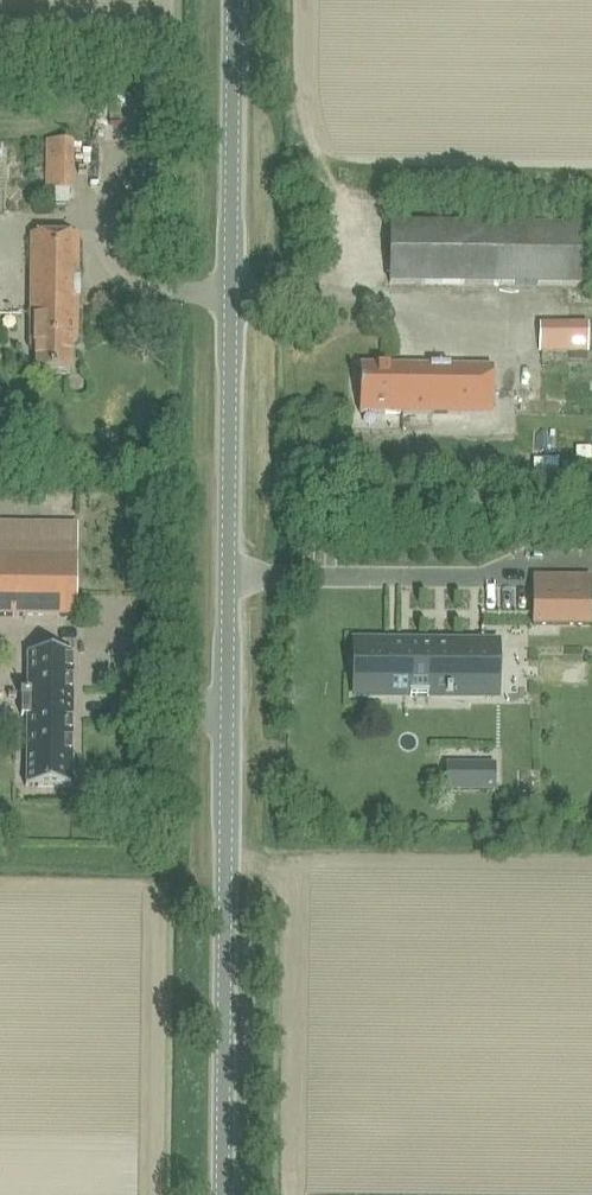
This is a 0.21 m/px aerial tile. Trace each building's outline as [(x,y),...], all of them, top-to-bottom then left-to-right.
[(72,192),(73,143),(45,142),(45,191),(72,192)] [(391,225),(390,284),(581,286),(582,228),(391,225)] [(77,342),(78,237),(31,236),(29,351),(36,351),(36,376),(48,377),(48,375),(69,375),(70,342),(77,342)] [(539,325),(539,353),(587,352),(587,325),(539,325)] [(491,415),(492,368),(359,366),(359,413),(491,415)] [(75,558),(76,525),(0,524),(0,617),(75,618),(75,558)] [(590,579),(533,579),(532,626),(590,627),(590,579)] [(494,648),(356,647),(356,694),(409,695),(409,698),(427,698),(427,695),(445,695),(445,698),(451,698),(451,695),(494,695),(494,648)] [(73,655),(26,655),(25,695),(19,695),(19,699),(21,699),(21,718),(25,718),(24,787),(72,788),(73,655)] [(494,793),(494,765),(446,764),(445,793),(494,793)]
